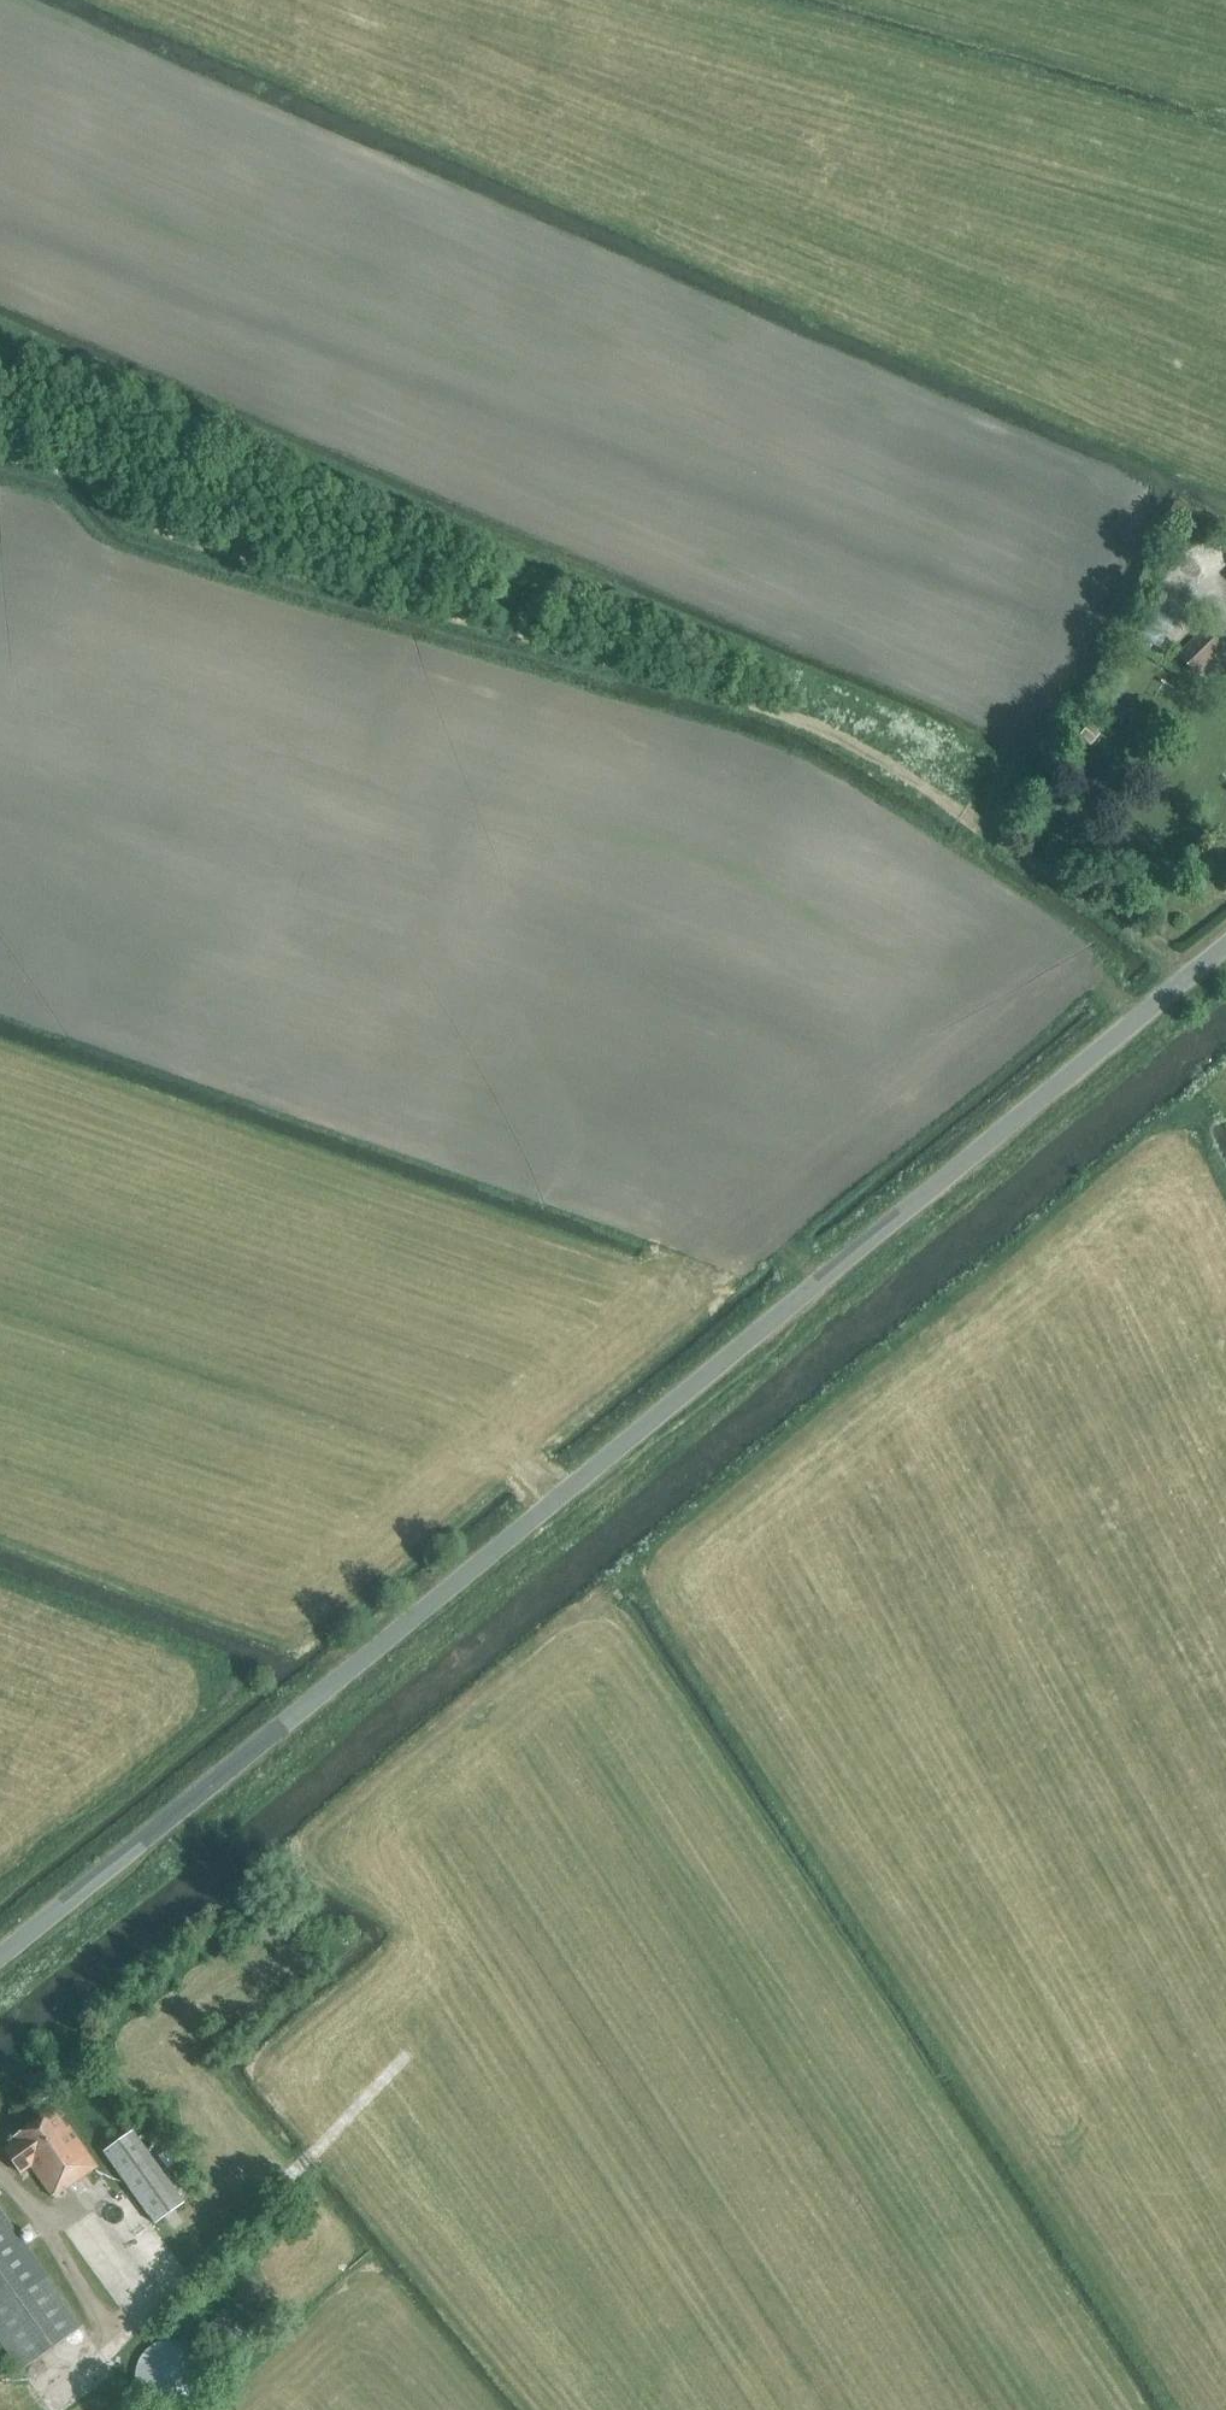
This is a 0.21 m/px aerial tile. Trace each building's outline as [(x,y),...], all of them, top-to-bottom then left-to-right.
[(1154,609),(1143,633),(1164,642),(1175,617),(1154,609)] [(1196,673),(1223,647),(1204,627),(1176,653),(1196,673)] [(1100,734),(1088,724),(1078,736),(1089,746),(1100,734)] [(65,2129),(52,2110),(13,2137),(16,2141),(4,2149),(20,2173),(30,2166),(51,2196),(64,2187),(65,2189),(96,2167),(68,2127),(65,2129)] [(155,2223),(182,2204),(131,2131),(125,2136),(126,2137),(104,2152),(155,2223)] [(82,2325),(0,2209),(0,2340),(20,2368),(82,2325)] [(186,2408),(196,2401),(203,2392),(206,2381),(207,2370),(203,2359),(197,2350),(188,2343),(177,2339),(165,2338),(155,2342),(145,2348),(138,2357),(134,2368),(134,2380),(137,2391),(144,2400),(153,2407),(161,2409),(179,2409),(186,2408)]
